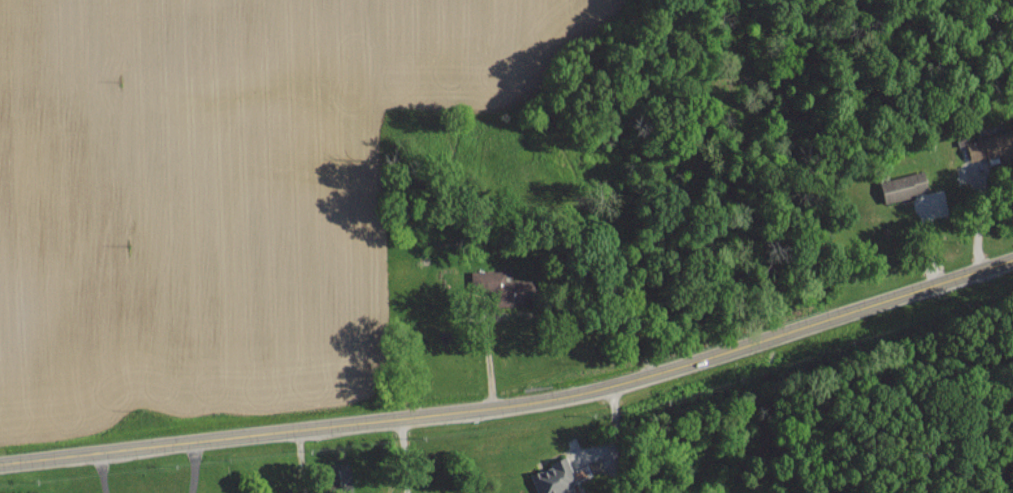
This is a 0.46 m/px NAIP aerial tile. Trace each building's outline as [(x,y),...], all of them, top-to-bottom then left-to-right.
[(970,161),(1012,151),(1012,138),(1011,129),(965,140),(970,161)] [(928,192),(923,170),(879,180),(884,202),(928,192)] [(470,270),(470,289),(493,289),(493,304),(529,304),(529,280),(509,280),(509,270),(470,270)] [(537,492),(575,492),(572,484),(575,483),(566,456),(549,462),(550,466),(530,473),(537,492)]
